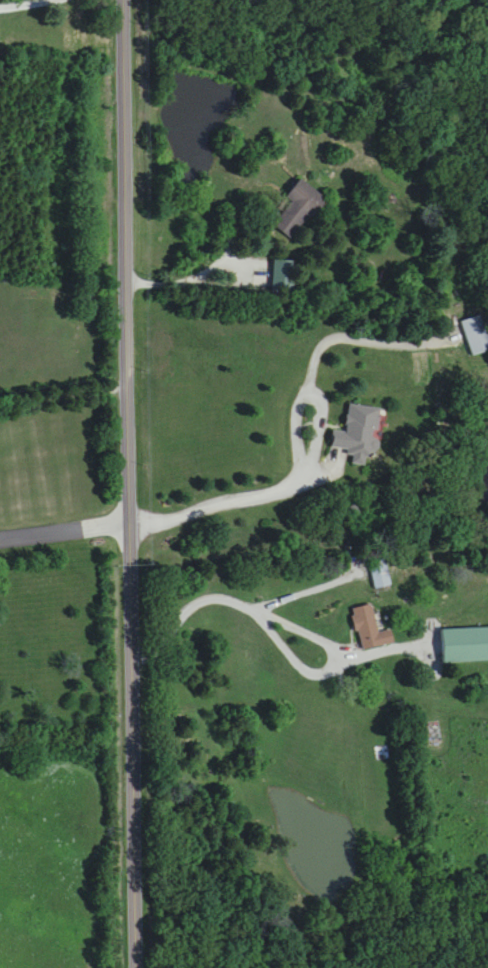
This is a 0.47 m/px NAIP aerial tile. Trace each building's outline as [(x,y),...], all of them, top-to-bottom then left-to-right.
[(326,203),(303,179),(284,197),(307,221),(326,203)] [(487,351),(487,338),(481,315),(462,322),(473,355),(487,351)] [(381,409),(350,404),(345,433),(334,431),(331,449),(355,453),(353,463),(372,466),(381,409)] [(392,590),(386,559),(370,562),(375,593),(392,590)] [(354,609),(360,650),(380,647),(374,606),(354,609)] [(442,630),(443,663),(487,662),(487,629),(442,630)]
